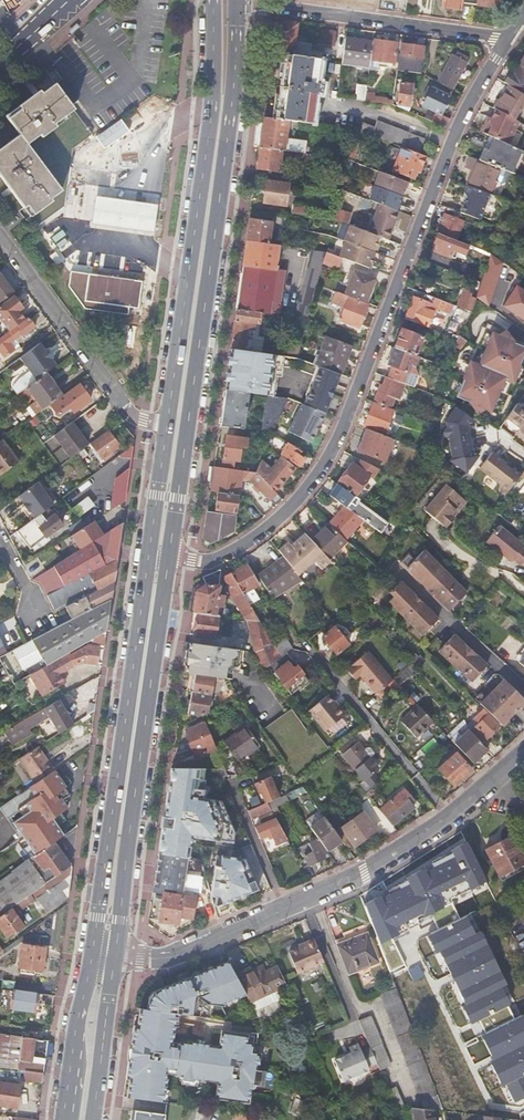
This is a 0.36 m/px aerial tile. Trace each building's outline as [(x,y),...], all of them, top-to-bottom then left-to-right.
[(378,9),(379,0),(312,0),(378,9)] [(461,9),(462,2),(463,0),(443,0),(442,7),(461,9)] [(277,28),(275,39),(294,41),(305,43),(306,37),(295,36),(297,23),(284,22),(277,28)] [(318,41),(318,44),(334,47),(336,33),(323,31),(321,41),(318,41)] [(266,52),(273,53),(275,39),(268,38),(266,52)] [(345,38),(342,60),(370,64),(373,42),(345,38)] [(275,39),(273,53),(284,54),(292,55),(294,41),(275,39)] [(374,40),(372,60),(394,63),(397,43),(374,40)] [(398,61),(397,69),(419,72),(423,58),(424,47),(402,44),(401,53),(399,52),(398,61)] [(452,53),(437,81),(452,89),(468,62),(452,53)] [(288,120),(310,124),(314,94),(316,94),(317,92),(321,93),(320,94),(321,94),(322,93),(321,89),(322,85),(323,85),(322,84),(322,85),(318,85),(318,83),(316,83),(319,59),(311,58),(306,57),(292,55),(284,54),(282,68),(275,118),(288,120)] [(504,82),(508,85),(518,91),(521,87),(523,89),(523,69),(519,66),(513,75),(510,73),(504,82)] [(66,77),(59,82),(74,103),(81,98),(66,77)] [(75,113),(52,82),(6,115),(26,142),(75,113)] [(400,105),(399,107),(408,111),(410,106),(411,98),(414,98),(416,94),(412,93),(413,84),(400,83),(398,105),(400,105)] [(358,84),(356,99),(365,100),(367,85),(358,84)] [(495,108),(512,118),(523,99),(523,95),(518,91),(508,85),(499,101),(494,108),(495,108)] [(426,99),(431,88),(428,86),(423,98),(426,99)] [(423,107),(435,112),(441,115),(441,114),(449,96),(431,88),(426,99),(423,107)] [(483,132),(489,135),(508,144),(515,129),(519,122),(512,118),(495,108),(490,117),(483,132)] [(435,112),(431,121),(446,127),(450,118),(441,114),(441,115),(435,112)] [(260,147),(282,150),(284,151),(288,120),(275,118),(264,117),(263,124),(260,147)] [(104,147),(127,131),(119,120),(96,136),(104,147)] [(372,136),(402,147),(420,153),(425,139),(378,121),(372,136)] [(253,146),(260,147),(263,124),(257,123),(253,146)] [(364,123),(360,132),(371,136),(374,127),(364,123)] [(508,144),(516,147),(523,133),(515,129),(508,144)] [(16,135),(0,147),(0,181),(28,219),(61,194),(16,135)] [(478,160),(501,168),(512,172),(522,150),(516,147),(508,144),(489,135),(478,160)] [(260,147),(256,169),(281,173),(282,167),(279,167),(282,150),(260,147)] [(422,166),(426,156),(420,153),(402,147),(393,173),(412,180),(418,164),(422,166)] [(309,172),(311,155),(304,154),(301,171),(309,172)] [(476,159),(466,185),(467,185),(492,194),(501,168),(478,160),(476,159)] [(393,176),(380,171),(374,186),(387,190),(393,176)] [(400,179),(393,176),(387,190),(402,196),(408,181),(400,179)] [(266,181),(263,203),(285,206),(288,184),(266,181)] [(466,197),(461,212),(480,219),(485,205),(492,194),(467,185),(464,193),(466,197)] [(379,204),(397,210),(398,207),(383,201),(387,190),(374,186),(369,200),(379,204)] [(356,195),(341,190),(334,216),(333,220),(342,223),(347,225),(356,195)] [(402,196),(387,190),(383,201),(398,207),(402,196)] [(93,225),(154,231),(157,203),(96,196),(93,225)] [(293,204),(291,214),(306,216),(307,206),(293,204)] [(379,236),(388,240),(399,211),(397,210),(379,204),(373,219),(368,232),(379,236)] [(460,212),(448,207),(446,214),(457,219),(460,212)] [(446,234),(446,236),(455,240),(463,221),(457,219),(446,214),(445,214),(438,231),(446,234)] [(248,230),(246,241),(269,244),(272,222),(249,219),(248,230)] [(379,236),(368,232),(365,231),(363,230),(348,225),(343,241),(344,241),(338,257),(341,258),(369,268),(375,252),(373,252),(379,236)] [(446,236),(437,233),(434,242),(437,244),(435,251),(450,257),(455,258),(457,253),(465,256),(467,249),(485,256),(486,251),(483,250),(455,240),(446,236)] [(486,251),(489,252),(493,243),(488,240),(483,250),(486,251)] [(237,309),(260,312),(269,314),(279,245),(269,244),(246,241),(237,309)] [(331,254),(326,253),(322,263),(337,269),(341,258),(338,257),(331,254)] [(492,303),(504,261),(490,257),(478,300),(492,303)] [(502,270),(513,277),(517,271),(507,264),(502,270)] [(129,307),(138,308),(142,281),(89,273),(71,271),(68,286),(84,308),(128,314),(129,307)] [(346,294),(349,295),(367,302),(375,278),(354,271),(346,294)] [(13,293),(0,275),(0,302),(13,293)] [(523,318),(523,288),(514,283),(502,307),(523,318)] [(464,288),(457,305),(466,309),(472,291),(464,288)] [(346,294),(335,290),(331,301),(344,307),(340,319),(359,326),(368,304),(348,297),(349,295),(346,294)] [(14,296),(0,306),(0,318),(3,322),(0,324),(0,331),(3,336),(24,320),(18,311),(23,308),(14,296)] [(414,297),(405,319),(428,327),(436,308),(451,313),(454,304),(436,297),(433,304),(414,297)] [(234,327),(231,346),(252,349),(253,339),(245,338),(248,322),(259,324),(260,312),(237,309),(234,327)] [(3,336),(0,338),(0,352),(4,357),(14,350),(14,349),(10,343),(21,335),(22,336),(28,332),(35,326),(28,317),(24,320),(3,336)] [(402,329),(395,347),(416,355),(423,337),(402,329)] [(10,343),(14,349),(19,345),(18,344),(30,334),(28,332),(22,336),(21,335),(10,343)] [(515,343),(504,338),(493,334),(492,338),(488,346),(485,355),(481,363),(480,366),(471,363),(469,367),(466,376),(462,384),(459,392),(457,397),(469,402),(480,406),(490,411),(492,407),(496,398),(499,390),(503,382),(504,378),(513,382),(515,377),(518,369),(522,360),(523,355),(523,347),(515,343)] [(504,338),(515,343),(516,339),(505,335),(504,338)] [(327,337),(317,365),(320,366),(341,374),(351,346),(327,337)] [(38,381),(47,375),(57,367),(52,360),(54,358),(48,349),(46,351),(42,345),(22,360),(38,381)] [(389,377),(405,383),(414,387),(418,375),(417,370),(418,369),(418,368),(418,367),(417,367),(417,366),(420,359),(417,358),(418,355),(416,355),(395,347),(388,364),(393,366),(389,377)] [(231,348),(225,389),(248,392),(266,395),(274,396),(277,376),(279,377),(281,377),(283,367),(285,356),(231,348)] [(305,403),(307,404),(320,367),(317,366),(306,395),(307,396),(305,403)] [(307,404),(306,405),(326,413),(341,374),(320,366),(320,367),(307,404)] [(44,411),(63,397),(47,375),(38,381),(28,388),(44,411)] [(380,384),(374,401),(391,408),(395,398),(399,400),(405,383),(389,377),(386,376),(383,385),(380,384)] [(72,413),(90,400),(80,386),(62,399),(72,413)] [(225,389),(220,425),(243,428),(248,392),(225,389)] [(266,395),(261,430),(273,432),(288,398),(276,396),(274,396),(266,395)] [(479,410),(480,406),(469,402),(467,405),(479,410)] [(373,403),(365,425),(385,433),(393,411),(373,403)] [(516,403),(506,418),(514,424),(523,411),(523,409),(516,403)] [(303,404),(289,431),(311,442),(326,413),(306,405),(303,404)] [(472,419),(456,407),(446,421),(448,427),(445,432),(450,435),(451,439),(453,454),(455,455),(452,460),(468,471),(479,455),(472,450),(470,437),(469,437),(466,426),(467,426),(472,419)] [(514,424),(520,429),(519,430),(523,434),(523,411),(514,424)] [(72,457),(86,447),(71,425),(57,435),(72,457)] [(393,438),(367,428),(358,451),(385,460),(393,438)] [(92,443),(89,445),(91,448),(94,446),(103,458),(113,451),(118,447),(108,433),(93,444),(92,443)] [(227,436),(223,467),(235,469),(236,460),(240,460),(242,446),(247,447),(249,439),(227,436)] [(19,463),(3,441),(0,443),(0,475),(1,476),(19,463)] [(282,455),(282,456),(300,466),(304,459),(298,456),(301,450),(289,443),(282,455)] [(131,459),(132,448),(120,457),(119,464),(121,465),(131,459)] [(115,454),(113,451),(103,458),(105,461),(115,454)] [(507,464),(491,453),(479,470),(501,486),(497,491),(505,496),(521,474),(513,469),(511,471),(505,466),(507,464)] [(255,471),(273,488),(275,491),(281,484),(282,485),(296,467),(282,456),(272,468),(261,459),(255,471)] [(114,460),(111,463),(115,469),(121,465),(119,464),(120,457),(114,460)] [(343,476),(330,494),(345,506),(365,521),(368,523),(381,532),(387,523),(353,498),(355,496),(354,495),(368,475),(352,463),(347,470),(346,470),(344,471),(343,472),(342,473),(342,475),(343,476)] [(239,494),(241,479),(250,479),(255,484),(266,495),(273,488),(255,471),(235,469),(223,467),(214,466),(210,491),(218,492),(239,494)] [(126,494),(129,468),(116,477),(112,511),(124,503),(126,494)] [(447,483),(426,509),(444,525),(445,523),(448,526),(455,516),(453,514),(457,509),(461,508),(466,502),(465,499),(447,483)] [(83,484),(65,497),(82,521),(84,524),(88,521),(103,510),(83,484)] [(237,511),(239,494),(218,492),(216,508),(224,509),(236,511),(237,511)] [(329,524),(330,525),(348,541),(357,530),(365,521),(345,506),(329,524)] [(208,511),(203,539),(210,543),(217,540),(222,538),(227,535),(233,532),(235,514),(224,513),(208,511)] [(44,513),(17,533),(23,541),(32,554),(49,541),(46,537),(61,526),(55,516),(49,520),(44,513)] [(84,524),(82,521),(69,530),(73,536),(87,527),(84,524)] [(365,521),(357,530),(360,533),(368,523),(365,521)] [(328,523),(319,533),(321,535),(330,525),(329,524),(328,523)] [(116,561),(121,525),(33,581),(42,583),(49,596),(65,588),(89,575),(116,561)] [(319,533),(313,541),(330,559),(333,562),(343,550),(349,542),(348,541),(330,525),(321,535),(319,533)] [(500,525),(487,541),(511,561),(513,558),(521,565),(523,562),(523,548),(523,547),(523,545),(500,525)] [(289,542),(278,550),(284,557),(296,572),(314,559),(321,568),(330,559),(313,541),(305,532),(297,540),(299,543),(294,547),(289,542)] [(17,533),(11,538),(14,544),(15,545),(23,541),(17,533)] [(349,542),(343,550),(346,552),(352,545),(349,542)] [(411,552),(403,560),(452,608),(470,590),(426,548),(417,558),(411,552)] [(284,557),(258,575),(271,597),(299,577),(296,572),(284,557)] [(114,571),(116,561),(89,575),(97,591),(113,583),(114,571)] [(231,573),(234,576),(243,593),(258,584),(247,564),(231,573)] [(197,590),(194,611),(194,612),(215,615),(221,615),(224,595),(218,594),(220,569),(203,576),(205,583),(197,590)] [(260,621),(256,614),(243,593),(234,576),(225,579),(231,595),(242,613),(245,619),(250,619),(260,621)] [(393,590),(397,594),(391,600),(425,633),(441,617),(403,580),(395,588),(393,590)] [(110,600),(113,583),(97,591),(73,603),(64,608),(70,620),(110,600)] [(64,608),(73,603),(65,588),(49,596),(56,612),(64,608)] [(106,630),(110,600),(70,620),(68,622),(63,625),(61,625),(50,632),(29,643),(14,650),(29,676),(37,671),(42,668),(94,637),(101,633),(106,630)] [(215,615),(194,612),(191,634),(212,636),(215,615)] [(263,669),(280,655),(274,645),(260,621),(250,619),(254,641),(255,652),(263,669)] [(334,626),(322,636),(337,653),(349,643),(340,633),(343,631),(340,628),(338,630),(334,626)] [(101,633),(94,637),(93,647),(86,646),(70,655),(74,664),(79,661),(78,660),(99,648),(101,633)] [(474,681),(490,665),(458,633),(442,649),(474,681)] [(274,645),(280,655),(281,657),(286,653),(291,648),(292,648),(284,636),(274,645)] [(42,668),(54,690),(71,679),(66,669),(74,664),(70,655),(86,646),(93,647),(94,637),(42,668)] [(186,661),(185,672),(190,673),(193,673),(210,676),(229,678),(230,678),(232,668),(234,668),(241,662),(242,650),(189,642),(186,661)] [(14,650),(7,654),(0,657),(0,674),(13,668),(21,681),(29,676),(14,650)] [(360,675),(376,694),(377,694),(392,680),(368,651),(352,664),(353,665),(347,670),(355,679),(360,675)] [(419,656),(415,653),(408,659),(412,662),(419,656)] [(272,668),(271,669),(274,673),(275,671),(281,677),(279,679),(286,687),(303,673),(296,664),(292,667),(287,662),(291,659),(288,655),(286,656),(282,659),(272,668)] [(281,657),(269,667),(271,669),(272,668),(282,659),(281,657)] [(42,668),(37,671),(50,692),(54,690),(42,668)] [(193,673),(190,690),(192,691),(188,713),(197,715),(203,711),(210,676),(193,673)] [(392,680),(377,694),(383,701),(400,685),(393,679),(392,680)] [(509,731),(523,716),(523,698),(505,680),(481,704),(509,731)] [(55,691),(59,698),(65,695),(61,688),(55,691)] [(77,696),(73,690),(65,695),(59,698),(51,703),(6,730),(14,743),(33,731),(32,730),(52,717),(59,729),(72,720),(65,709),(77,696)] [(51,703),(59,698),(55,691),(48,696),(51,703)] [(333,702),(327,693),(309,709),(326,730),(344,715),(333,702)] [(95,703),(89,702),(87,715),(94,710),(95,708),(95,703)] [(433,720),(417,704),(399,720),(415,736),(433,720)] [(286,710),(261,728),(296,776),(323,757),(286,710)] [(482,715),(469,729),(484,744),(501,728),(487,714),(484,717),(482,715)] [(61,731),(64,730),(74,723),(72,720),(59,729),(61,731)] [(210,750),(217,767),(225,767),(206,722),(188,729),(193,739),(189,741),(196,756),(210,750)] [(246,727),(226,742),(238,760),(258,745),(246,727)] [(454,743),(472,762),(477,757),(478,758),(487,749),(468,730),(454,743)] [(37,745),(44,742),(40,736),(33,740),(37,745)] [(353,737),(338,749),(356,770),(365,780),(377,770),(379,768),(378,767),(374,762),(370,758),(353,737)] [(29,751),(37,745),(33,740),(31,738),(24,743),(29,751)] [(35,782),(55,769),(55,768),(47,756),(45,757),(37,745),(29,751),(19,758),(35,782)] [(456,755),(438,771),(454,789),(472,772),(456,755)] [(199,767),(171,767),(158,853),(187,857),(191,836),(233,842),(234,831),(220,800),(201,797),(205,778),(196,778),(199,767)] [(69,787),(55,768),(35,782),(28,787),(35,796),(25,803),(31,811),(14,823),(35,851),(52,839),(61,833),(52,820),(69,807),(59,793),(69,787)] [(262,791),(267,802),(279,797),(270,777),(256,783),(260,792),(262,791)] [(363,790),(357,795),(363,802),(369,797),(363,790)] [(380,809),(392,825),(414,806),(401,791),(380,809)] [(369,799),(362,805),(369,814),(372,812),(378,819),(375,821),(384,832),(391,826),(369,799)] [(267,802),(248,810),(252,818),(262,814),(264,814),(272,811),(267,802)] [(347,836),(354,845),(376,830),(362,811),(341,827),(347,836)] [(66,833),(72,829),(61,813),(55,817),(66,833)] [(276,844),(288,839),(275,816),(273,817),(274,819),(262,824),(255,827),(260,838),(270,835),(271,837),(273,836),(276,844)] [(327,850),(341,840),(325,816),(310,827),(319,838),(327,850)] [(485,849),(499,875),(523,862),(523,858),(511,835),(485,849)] [(341,840),(349,849),(354,845),(347,836),(341,840)] [(328,851),(327,850),(319,838),(308,842),(309,844),(300,847),(308,864),(324,857),(322,853),(328,851)] [(409,884),(364,904),(379,943),(418,924),(416,919),(443,907),(441,902),(486,880),(464,838),(405,876),(409,884)] [(51,877),(69,864),(52,839),(35,851),(51,877)] [(161,887),(182,891),(187,857),(158,853),(153,886),(161,887)] [(245,859),(217,855),(211,895),(220,896),(223,904),(258,889),(245,859)] [(41,882),(25,859),(0,877),(0,911),(41,882)] [(70,882),(73,862),(69,864),(51,877),(29,892),(34,900),(38,897),(46,908),(69,892),(70,882)] [(164,893),(160,920),(177,923),(179,915),(191,917),(194,897),(189,897),(189,895),(177,893),(177,895),(164,893)] [(23,923),(11,908),(0,916),(0,928),(6,936),(23,923)] [(465,916),(427,935),(435,952),(439,950),(465,1001),(462,1004),(471,1023),(515,1001),(480,931),(475,934),(465,916)] [(368,932),(336,944),(348,974),(378,962),(373,949),(374,948),(368,932)] [(298,973),(323,962),(314,939),(304,943),(305,946),(299,948),(289,953),(298,973)] [(19,973),(34,975),(35,969),(42,970),(44,948),(21,944),(18,967),(20,967),(19,973)] [(246,972),(249,979),(265,972),(261,964),(253,968),(245,970),(246,972)] [(177,1013),(201,1017),(202,1008),(206,1008),(207,1003),(213,1004),(222,1005),(221,1001),(229,997),(229,996),(229,995),(229,993),(229,992),(229,991),(229,990),(229,989),(226,984),(225,985),(223,980),(224,980),(217,965),(198,973),(190,976),(188,977),(180,980),(157,990),(149,1001),(148,1009),(177,1013)] [(249,979),(269,1019),(281,1013),(271,991),(285,984),(277,966),(265,972),(249,979)] [(424,1108),(443,1110),(402,1002),(396,987),(380,993),(386,1008),(424,1108)] [(36,993),(8,989),(5,1007),(34,1011),(35,1002),(36,993)] [(138,1026),(134,1026),(127,1077),(130,1078),(128,1096),(165,1101),(168,1079),(167,1079),(168,1071),(177,1072),(176,1078),(184,1079),(183,1082),(194,1084),(194,1083),(194,1080),(207,1082),(208,1077),(220,1079),(218,1098),(250,1102),(253,1084),(264,1085),(266,1071),(256,1069),(257,1065),(260,1065),(262,1054),(253,1052),(254,1042),(248,1041),(249,1035),(223,1031),(220,1051),(203,1048),(204,1043),(189,1041),(189,1044),(181,1043),(180,1047),(171,1046),(173,1037),(174,1037),(177,1013),(148,1009),(140,1008),(138,1026)] [(482,1035),(493,1058),(489,1060),(501,1085),(507,1083),(516,1101),(523,1097),(523,1015),(482,1035)] [(377,1062),(381,1069),(391,1065),(382,1044),(383,1044),(371,1016),(360,1020),(371,1046),(377,1062)] [(48,1039),(16,1034),(0,1032),(0,1066),(26,1070),(43,1072),(48,1039)] [(368,1066),(377,1062),(371,1046),(361,1050),(358,1042),(349,1046),(350,1049),(351,1052),(344,1055),(334,1059),(343,1079),(369,1068),(368,1066)] [(42,1081),(43,1072),(26,1070),(25,1078),(42,1081)] [(16,1107),(19,1085),(0,1082),(0,1105),(16,1107)] [(396,1105),(404,1106),(395,1087),(389,1089),(391,1093),(396,1105)] [(388,1104),(396,1105),(391,1093),(384,1096),(388,1104)] [(197,1106),(166,1101),(164,1114),(135,1110),(133,1119),(181,1119),(182,1114),(196,1116),(197,1106)] [(375,1106),(363,1105),(363,1115),(375,1116),(375,1106)]
